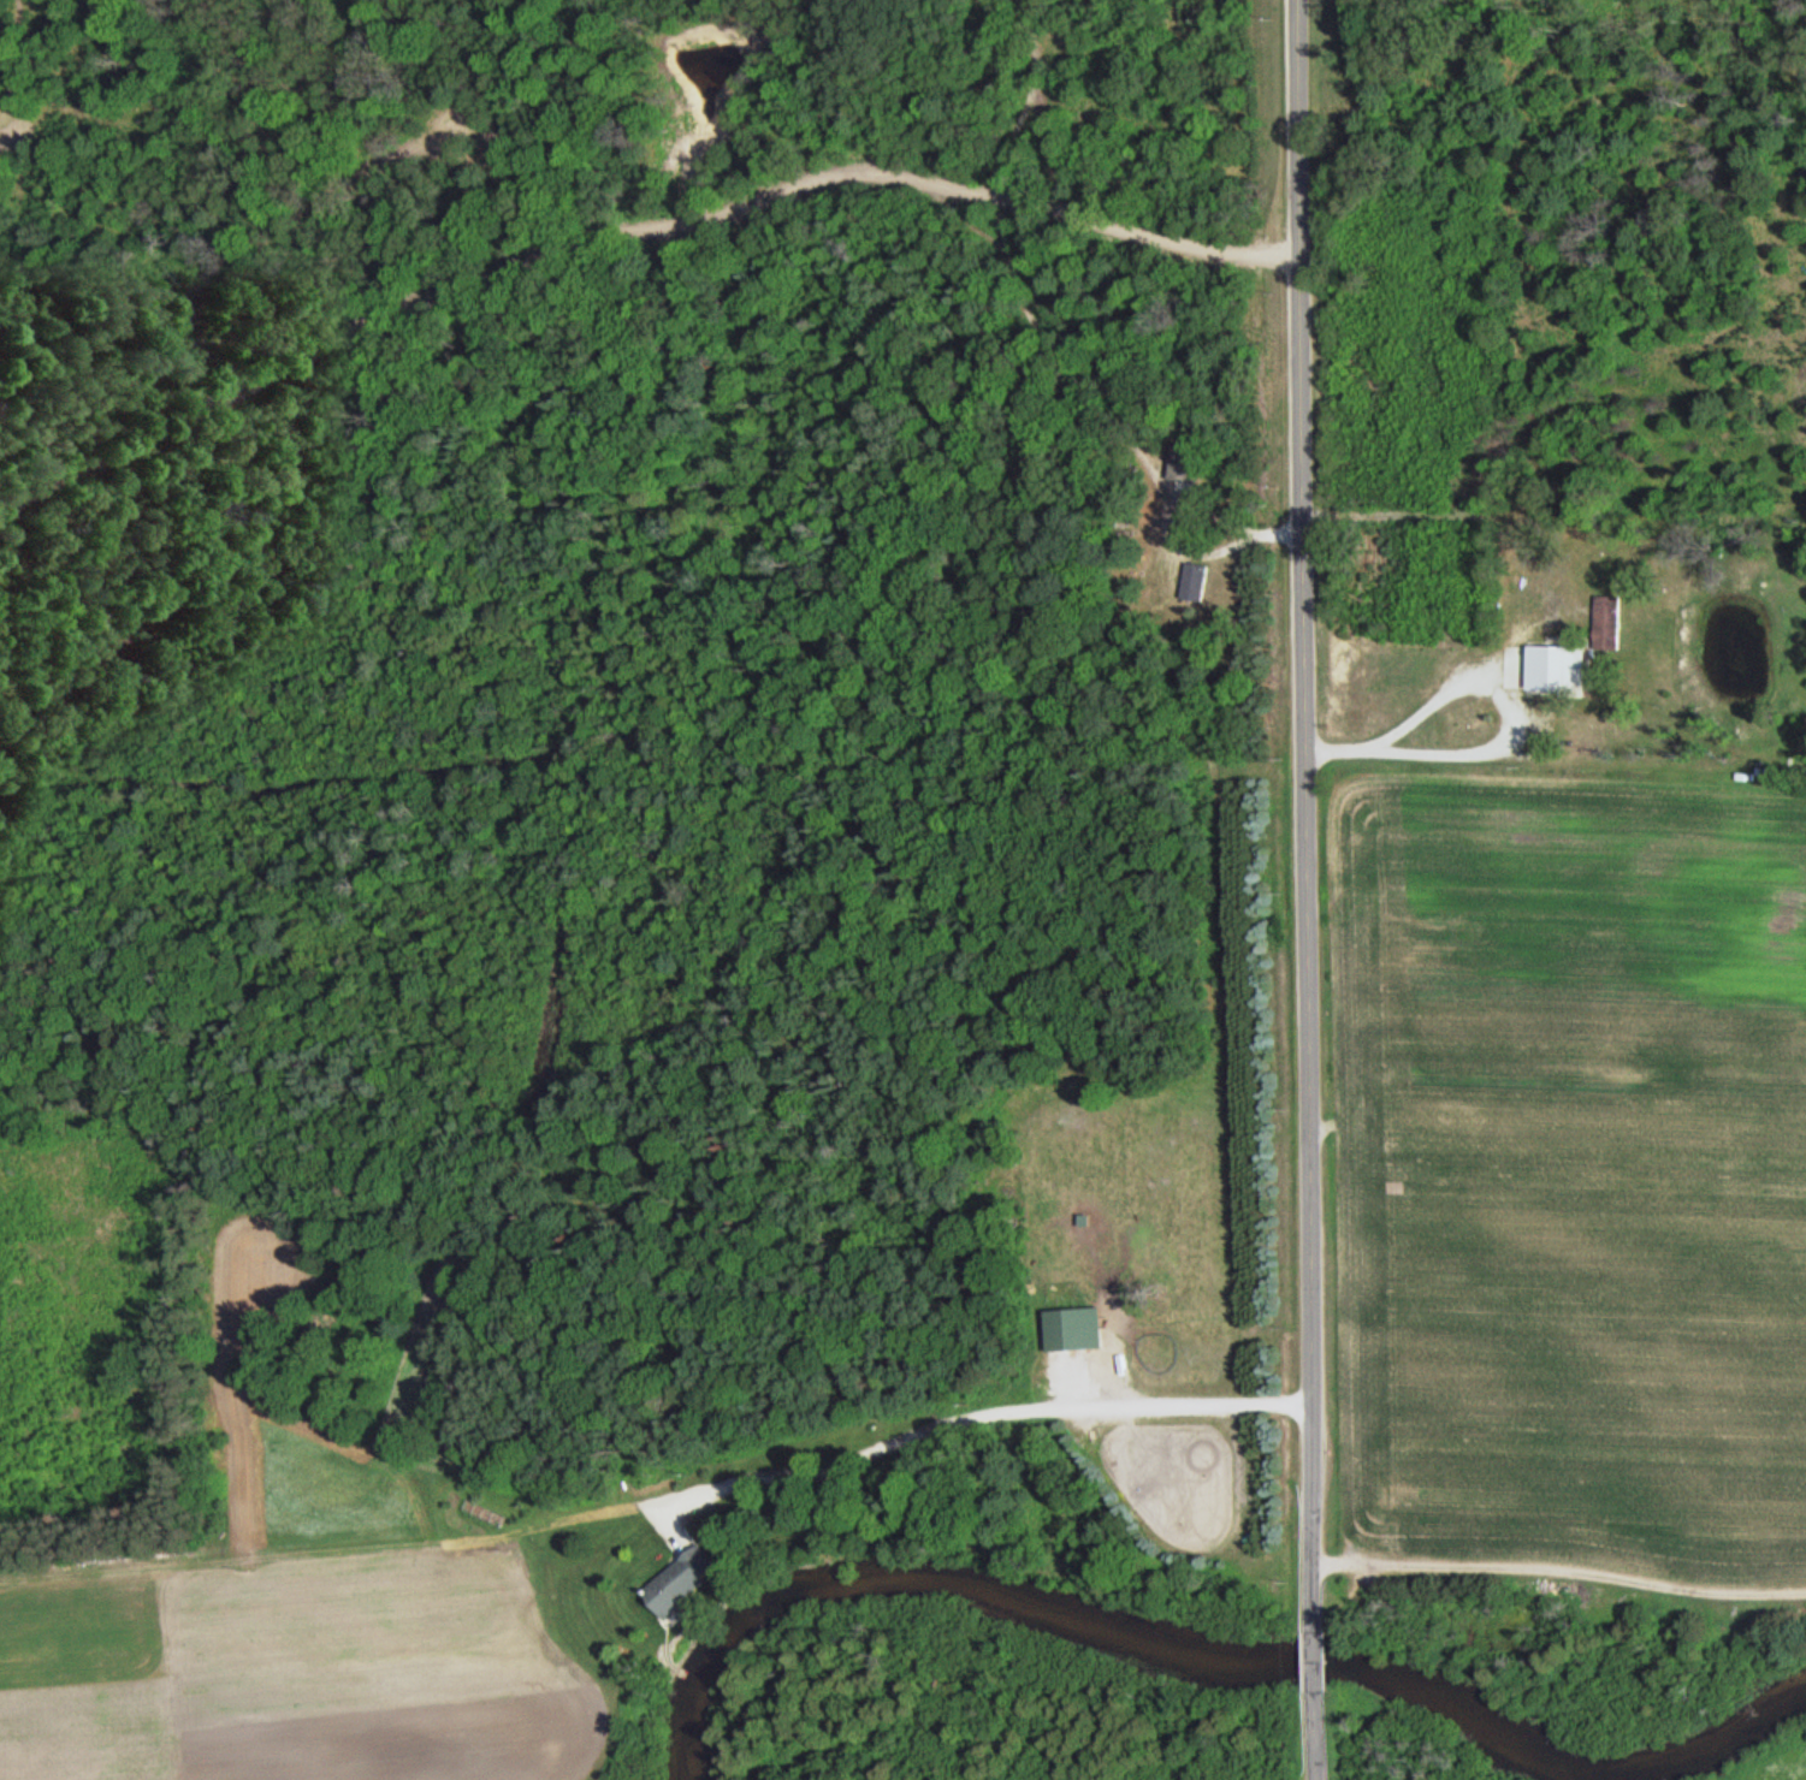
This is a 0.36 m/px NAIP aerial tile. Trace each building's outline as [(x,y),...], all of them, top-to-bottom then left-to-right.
[(1171,480),(1200,480),(1201,446),(1171,445),(1171,480)] [(1205,601),(1211,565),(1190,560),(1183,597),(1205,601)] [(1598,648),(1624,648),(1624,595),(1598,595),(1598,648)] [(1533,645),(1533,689),(1582,689),(1582,645),(1533,645)] [(651,1589),(674,1615),(732,1566),(709,1539),(651,1589)]
